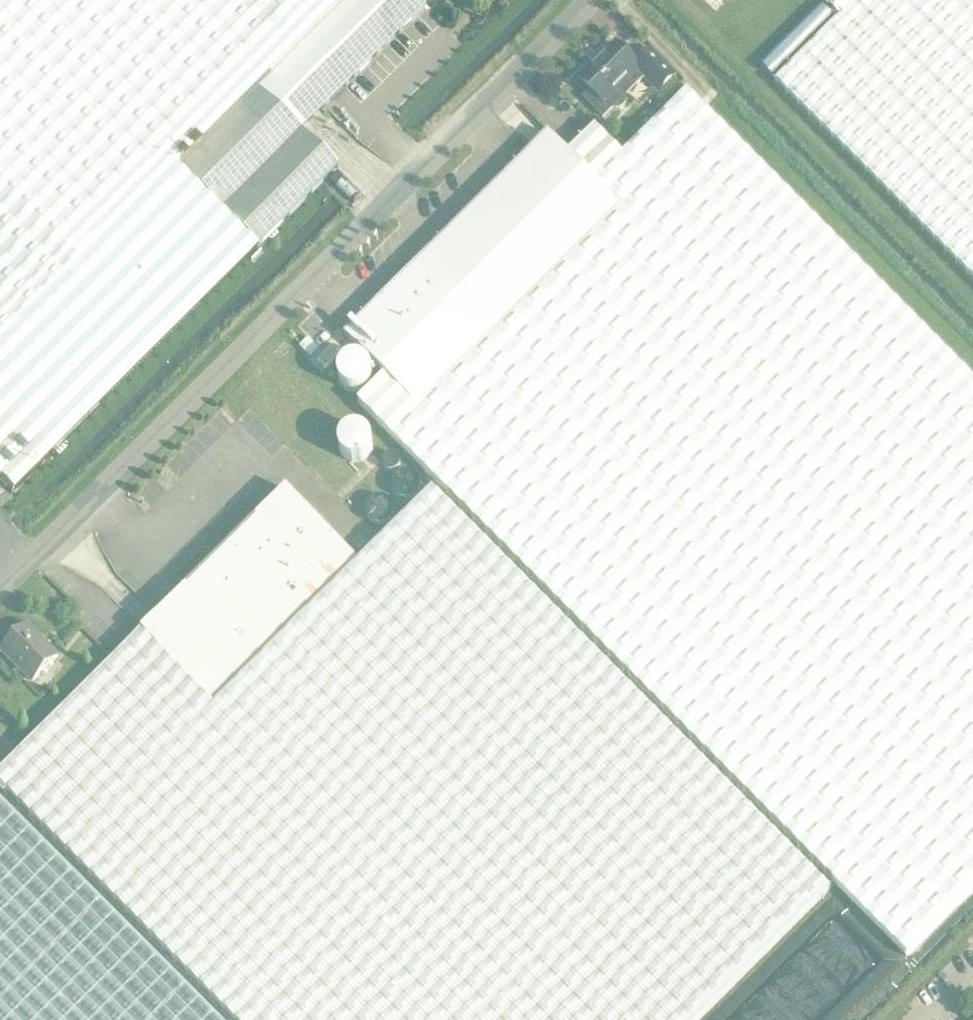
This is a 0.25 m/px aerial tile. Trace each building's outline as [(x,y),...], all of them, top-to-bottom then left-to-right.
[(13,494),(258,249),(257,248),(321,185),(329,177),(336,169),(299,133),(325,107),(424,8),(416,0),(0,0),(0,481),(13,494)] [(839,19),(776,82),(972,280),(972,0),(858,0),(839,19)] [(831,10),(839,19),(858,0),(821,0),(831,10)] [(651,50),(636,65),(616,45),(580,80),(591,91),(582,100),(604,120),(613,110),(615,111),(617,111),(621,111),(624,109),(626,106),(627,104),(627,101),(626,98),(643,81),(658,96),(678,77),(651,50)] [(596,183),(595,183),(626,214),(423,414),(382,374),(368,388),(372,391),(359,404),(908,955),(972,891),(972,379),(687,91),(623,156),(596,183)] [(595,183),(596,183),(623,156),(595,129),(592,132),(593,133),(585,140),(585,139),(579,144),(580,145),(573,153),(572,152),(568,155),(595,183)] [(626,214),(595,183),(568,155),(548,135),(547,136),(548,137),(535,149),(534,149),(522,161),(523,161),(512,173),(511,172),(446,237),(447,237),(436,248),(435,249),(434,248),(430,253),(429,253),(414,268),(417,272),(412,277),(409,273),(376,306),(369,313),(370,314),(360,323),(359,323),(345,337),(360,352),(382,374),(423,414),(626,214)] [(318,363),(325,370),(343,353),(335,346),(318,363)] [(216,705),(144,631),(0,774),(0,787),(232,1019),(700,1019),(832,889),(434,489),(358,564),(216,705)] [(144,631),(216,705),(358,564),(286,490),(144,631)] [(2,651),(33,682),(58,657),(27,626),(2,651)] [(0,803),(0,1019),(216,1019),(0,803)]
